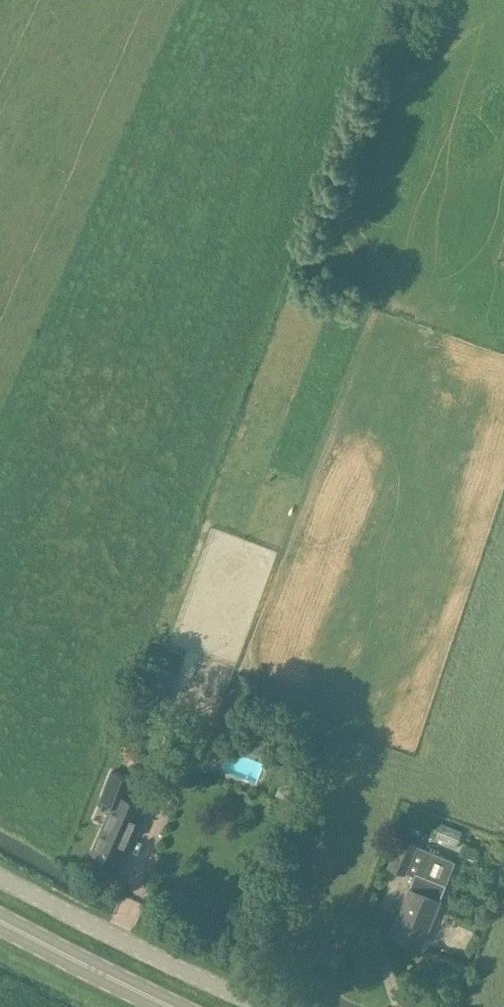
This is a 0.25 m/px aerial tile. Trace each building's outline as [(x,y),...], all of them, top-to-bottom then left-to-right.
[(114,803),(93,851),(119,863),(136,825),(129,821),(133,811),(131,810),(135,800),(129,797),(135,781),(112,772),(102,797),(114,803)] [(392,932),(423,945),(441,900),(447,885),(456,863),(401,840),(390,865),(416,876),(411,888),(410,888),(392,932)]
